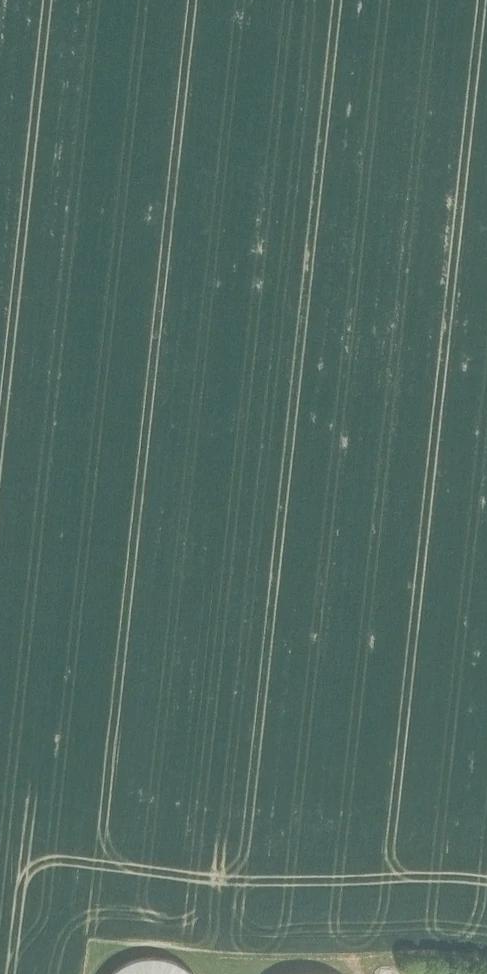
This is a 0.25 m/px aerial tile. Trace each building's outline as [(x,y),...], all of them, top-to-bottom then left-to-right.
[(145,955),(141,956),(135,957),(131,959),(127,960),(123,963),(119,965),(114,969),(111,971),(109,973),(198,973),(195,971),(192,968),(190,966),(187,964),(181,961),(178,960),(172,957),(168,956),(164,955),(157,954),(153,954),(145,955)]
